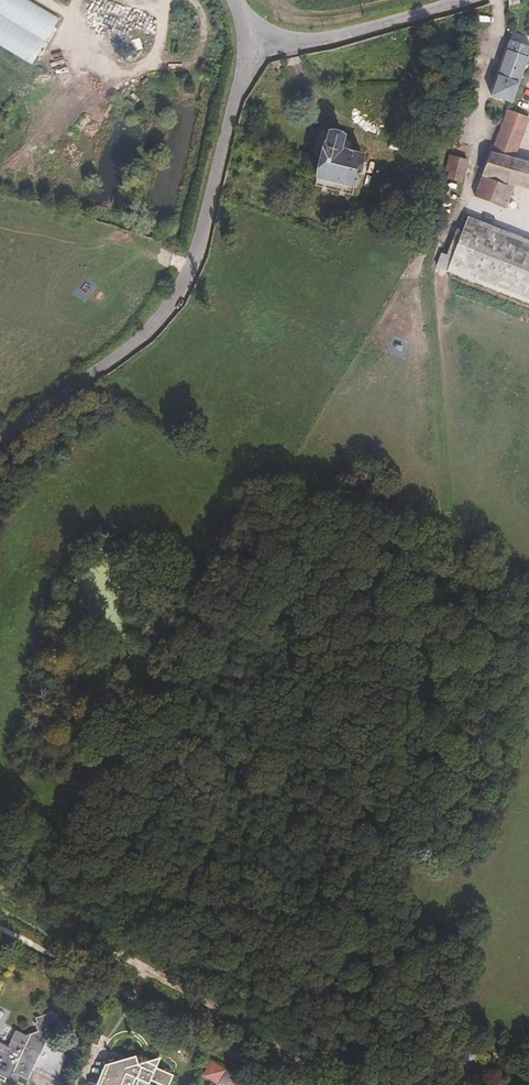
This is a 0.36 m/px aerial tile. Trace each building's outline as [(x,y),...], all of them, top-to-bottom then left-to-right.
[(32,65),(59,18),(28,0),(0,0),(0,46),(32,65)] [(511,98),(528,47),(528,42),(510,36),(493,92),(511,98)] [(507,109),(478,198),(507,207),(516,184),(528,188),(528,162),(516,159),(505,156),(519,113),(507,109)] [(516,159),(528,121),(528,117),(519,113),(505,156),(516,159)] [(338,148),(340,140),(342,135),(326,130),(312,186),(350,195),(361,154),(347,150),(338,148)] [(347,143),(340,140),(338,148),(347,150),(347,143)] [(454,158),(448,180),(463,183),(468,162),(465,160),(454,158)] [(468,217),(464,230),(459,229),(451,256),(455,258),(450,270),(528,299),(528,238),(468,217)] [(451,256),(459,229),(458,229),(449,253),(443,250),(438,266),(450,270),(455,258),(451,256)] [(26,1035),(16,1030),(8,1047),(0,1043),(0,1076),(5,1078),(6,1078),(9,1079),(12,1073),(27,1080),(34,1067),(56,1078),(63,1063),(41,1052),(46,1041),(44,1040),(46,1037),(54,1034),(59,1035),(64,1025),(58,1022),(56,1016),(54,1016),(52,1012),(35,1018),(37,1022),(35,1023),(38,1031),(26,1035)] [(176,1062),(179,1054),(173,1051),(169,1058),(176,1062)] [(148,1061),(137,1060),(131,1062),(118,1065),(110,1062),(101,1084),(134,1084),(136,1082),(143,1084),(148,1084),(151,1081),(162,1084),(168,1084),(172,1076),(155,1069),(160,1058),(148,1061)] [(209,1062),(203,1073),(211,1078),(217,1067),(209,1062)]
